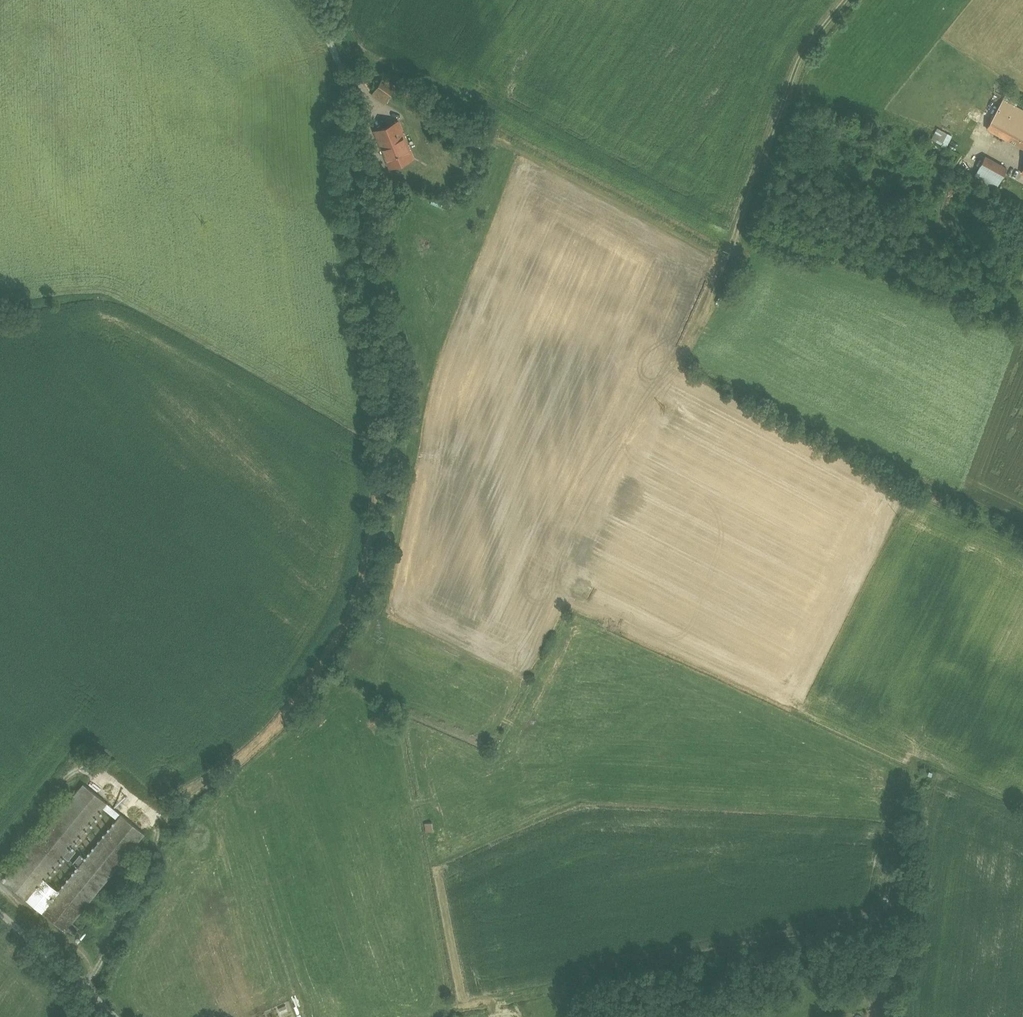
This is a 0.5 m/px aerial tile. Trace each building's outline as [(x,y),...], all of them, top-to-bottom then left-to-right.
[(383,79),(373,94),(385,102),(395,87),(392,85),(394,82),(389,79),(387,82),(383,79)] [(988,119),(1022,138),(1022,104),(1002,92),(988,119)] [(965,110),(958,123),(963,125),(970,112),(965,110)] [(401,131),(397,122),(377,131),(389,157),(409,149),(401,131)] [(945,147),(951,135),(937,127),(930,139),(945,147)] [(1008,161),(984,148),(974,167),(998,180),(1008,161)] [(381,182),(373,184),(378,205),(386,203),(385,198),(382,188),(381,182)] [(392,185),(382,188),(385,198),(394,196),(394,194),(392,185)] [(121,815),(85,859),(80,855),(73,863),(78,868),(59,892),(43,879),(63,855),(68,859),(75,851),(70,847),(106,802),(83,784),(4,881),(65,931),(67,929),(73,934),(79,927),(72,922),(144,833),(121,815)] [(423,823),(425,832),(433,830),(431,822),(423,823)] [(290,1006),(285,1008),(287,1013),(281,1015),(282,1016),(295,1016),(290,1006)]
